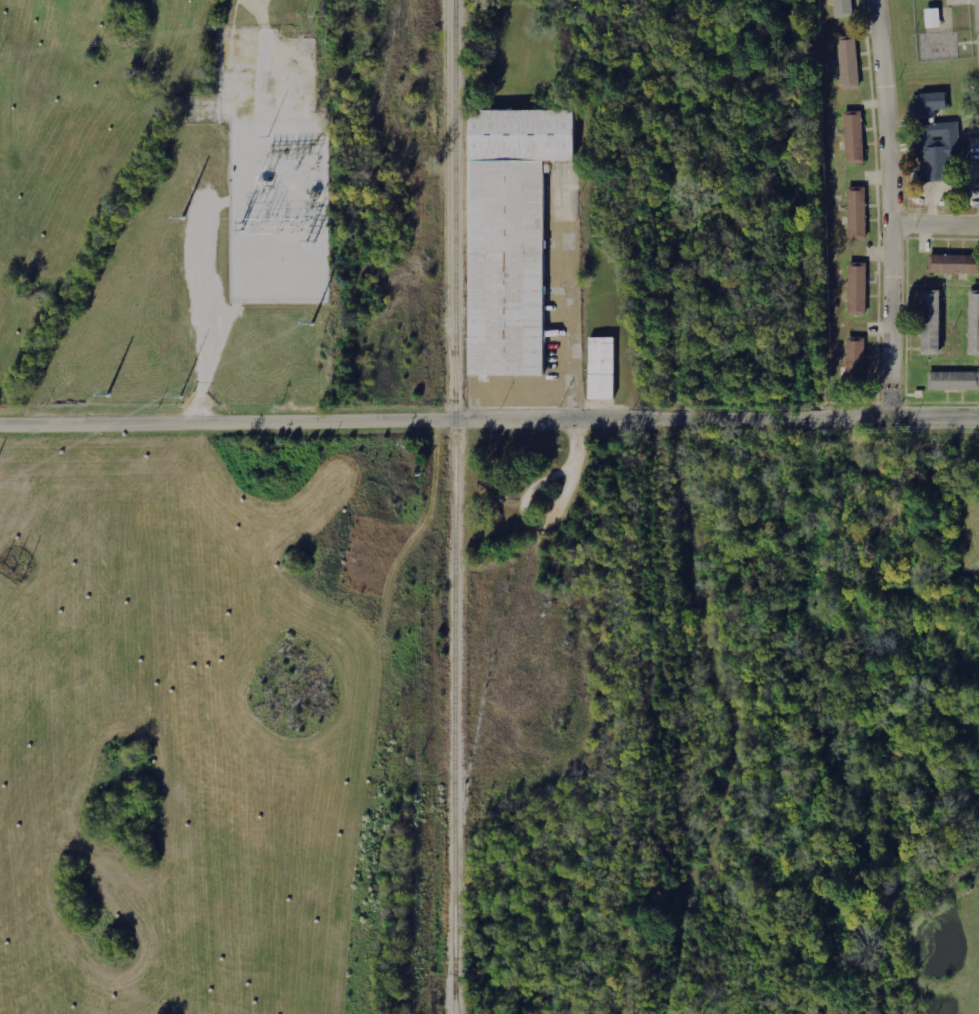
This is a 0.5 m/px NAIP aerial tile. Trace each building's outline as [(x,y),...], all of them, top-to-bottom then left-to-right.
[(851,0),(834,0),(834,17),(852,17),(851,0)] [(940,27),(939,8),(925,9),(925,28),(940,27)] [(839,36),(841,88),(859,87),(856,36),(839,36)] [(947,109),(946,93),(915,94),(917,119),(936,118),(935,110),(947,109)] [(544,376),(544,161),(573,161),(573,110),(467,110),(467,375),(480,375),(480,376),(544,376)] [(846,164),(864,163),(862,111),(844,112),(846,164)] [(920,182),(944,181),(942,158),(966,156),(965,137),(960,137),(959,122),(916,125),(920,182)] [(848,188),(849,240),(866,239),(865,187),(848,188)] [(929,254),(929,272),(978,273),(978,264),(973,264),(973,255),(929,254)] [(848,315),(865,315),(867,263),(849,262),(848,315)] [(921,355),(939,354),(938,290),(920,290),(921,355)] [(978,355),(978,290),(969,290),(968,355),(978,355)] [(614,400),(615,338),(589,337),(588,399),(614,400)] [(846,339),(847,379),(866,379),(865,339),(846,339)] [(929,372),(929,390),(978,390),(978,372),(929,372)]
